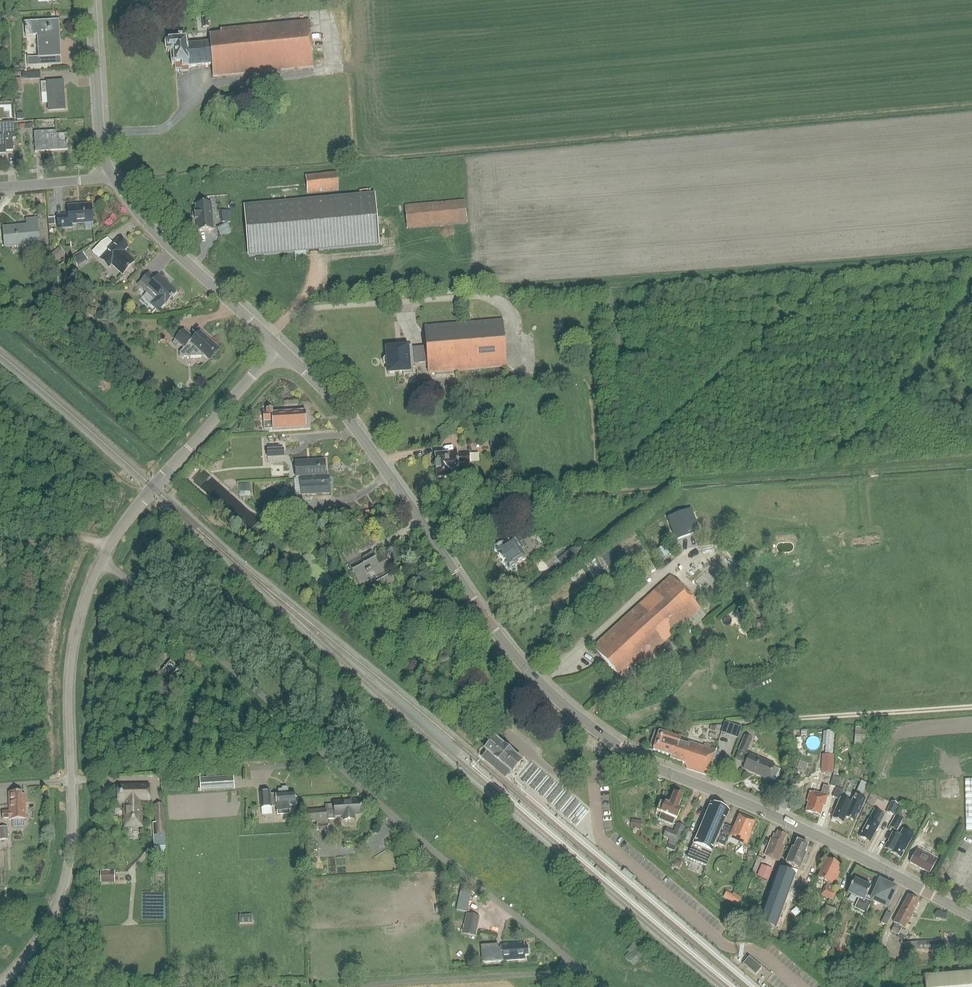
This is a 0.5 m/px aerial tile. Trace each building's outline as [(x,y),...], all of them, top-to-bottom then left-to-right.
[(59,21),(25,23),(26,37),(37,36),(38,58),(27,58),(28,67),(52,65),(52,57),(58,57),(56,35),(60,35),(59,21)] [(213,76),(313,67),(309,22),(222,30),(222,33),(210,34),(210,42),(187,44),(186,39),(169,40),(169,42),(167,42),(167,44),(166,45),(166,50),(168,50),(168,53),(170,53),(171,64),(181,64),(182,68),(212,65),(213,76)] [(60,82),(41,83),(42,95),(48,94),(49,111),(64,110),(63,93),(58,94),(57,88),(60,88),(60,82)] [(6,152),(13,151),(13,139),(16,139),(15,123),(0,123),(0,155),(6,155),(6,152)] [(44,133),(34,133),(35,150),(49,150),(49,148),(59,147),(59,151),(68,150),(67,135),(44,136),(44,133)] [(307,194),(339,190),(337,173),(305,176),(307,194)] [(249,256),(379,245),(375,195),(244,206),(249,256)] [(465,200),(405,206),(407,229),(467,224),(465,200)] [(214,230),(211,203),(196,205),(196,211),(194,211),(195,220),(197,220),(198,232),(214,230)] [(73,223),(94,222),(92,204),(67,205),(68,215),(57,216),(58,228),(73,227),(73,223)] [(230,211),(222,212),(223,223),(231,222),(230,211)] [(29,251),(41,250),(39,219),(27,220),(27,226),(3,228),(4,245),(28,243),(29,251)] [(101,242),(92,252),(95,255),(109,267),(111,264),(123,274),(135,260),(125,251),(129,246),(119,238),(114,243),(109,239),(108,238),(101,242)] [(59,248),(52,254),(58,261),(65,255),(59,248)] [(83,253),(73,260),(78,267),(88,261),(83,253)] [(155,300),(151,305),(156,309),(160,310),(165,304),(166,305),(177,293),(158,276),(155,279),(149,273),(138,285),(155,300)] [(384,365),(386,366),(387,374),(403,373),(403,369),(413,368),(412,363),(427,362),(428,372),(506,366),(503,321),(424,327),(426,347),(411,348),(411,346),(385,348),(386,357),(383,358),(382,360),(382,363),(384,365)] [(184,330),(175,340),(178,343),(184,349),(180,353),(180,358),(205,357),(210,362),(220,350),(200,332),(193,339),(184,330)] [(265,431),(307,429),(306,411),(285,412),(285,410),(264,411),(265,431)] [(490,442),(491,450),(507,449),(507,441),(490,442)] [(280,449),(279,446),(268,446),(268,449),(267,449),(267,458),(284,457),(284,449),(280,449)] [(435,454),(435,457),(436,478),(459,476),(458,464),(470,463),(470,455),(457,455),(457,453),(435,454)] [(295,463),(296,478),(300,478),(325,477),(324,461),(295,463)] [(300,496),(329,494),(329,477),(325,477),(300,478),(300,496)] [(291,509),(303,509),(303,500),(290,501),(291,509)] [(689,508),(665,515),(672,539),(696,531),(689,508)] [(516,565),(531,555),(527,548),(524,550),(520,544),(523,542),(519,536),(504,546),(503,544),(494,550),(509,573),(517,567),(516,565)] [(652,556),(656,561),(659,564),(675,551),(668,543),(652,556)] [(373,553),(362,559),(355,548),(343,555),(361,586),(376,577),(379,582),(378,583),(382,590),(393,583),(389,577),(386,578),(383,573),(392,568),(384,555),(376,559),(373,553)] [(558,560),(565,570),(580,559),(576,554),(579,553),(575,548),(573,550),(573,549),(558,560)] [(639,665),(701,609),(671,577),(593,648),(619,677),(629,668),(630,670),(638,663),(639,665)] [(854,744),(866,745),(867,728),(855,727),(854,744)] [(708,776),(716,750),(681,739),(680,739),(660,732),(654,751),(671,756),(670,759),(685,764),(687,769),(708,776)] [(823,732),(823,740),(826,740),(826,745),(825,754),(833,754),(834,732),(827,732),(823,732)] [(744,736),(738,751),(746,754),(749,755),(745,765),(743,768),(745,769),(770,780),(770,778),(777,781),(782,770),(775,767),(776,766),(749,754),(747,752),(753,739),(744,736)] [(486,752),(511,773),(520,763),(495,741),(486,752)] [(822,755),(821,773),(833,773),(834,756),(822,755)] [(830,786),(835,788),(839,777),(833,775),(833,777),(828,776),(826,782),(831,784),(830,786)] [(222,777),(200,778),(201,785),(201,792),(223,791),(222,777)] [(827,796),(831,788),(825,785),(822,794),(815,791),(814,793),(811,792),(808,799),(810,802),(806,811),(819,816),(824,803),(826,804),(828,796),(827,796)] [(859,786),(857,792),(862,794),(865,789),(859,786)] [(143,829),(142,805),(150,804),(150,787),(118,788),(119,805),(126,805),(126,829),(143,829)] [(837,788),(834,796),(841,799),(842,797),(842,795),(844,791),(837,788)] [(290,814),(289,806),(298,805),(298,804),(299,804),(299,798),(297,797),(294,797),(293,794),(288,794),(288,790),(278,791),(278,795),(270,795),(270,793),(260,794),(261,809),(277,808),(277,815),(290,814)] [(9,811),(3,811),(3,821),(12,820),(13,828),(25,827),(24,820),(27,820),(26,796),(23,796),(23,793),(10,793),(9,793),(9,811)] [(678,809),(683,797),(674,794),(670,805),(665,804),(660,802),(657,811),(662,813),(660,819),(674,824),(680,810),(678,809)] [(841,799),(832,820),(843,825),(846,817),(854,821),(859,810),(861,810),(866,798),(857,794),(853,802),(853,804),(841,799)] [(363,814),(362,801),(335,803),(336,816),(345,815),(345,820),(356,819),(356,815),(363,814)] [(893,815),(897,804),(891,801),(886,812),(893,815)] [(583,819),(589,811),(576,802),(570,809),(583,819)] [(153,835),(164,835),(163,804),(154,805),(155,823),(153,823),(153,835)] [(729,812),(726,811),(711,804),(687,858),(705,866),(729,812)] [(326,808),(306,810),(307,821),(317,821),(324,820),(327,820),(328,820),(335,819),(334,805),(325,805),(326,808)] [(871,842),(880,825),(879,824),(880,821),(879,820),(882,813),(875,808),(860,837),(871,842)] [(888,828),(896,832),(902,820),(894,816),(888,828)] [(749,834),(754,823),(740,817),(734,829),(727,826),(719,844),(726,847),(730,838),(748,845),(752,835),(749,834)] [(640,830),(641,822),(631,820),(630,829),(640,830)] [(679,844),(685,828),(677,824),(673,832),(666,829),(663,838),(679,844)] [(9,828),(0,828),(1,840),(9,840),(9,828)] [(903,829),(901,834),(900,836),(893,832),(885,847),(892,851),(891,852),(901,857),(911,840),(913,835),(903,829)] [(782,847),(786,836),(778,833),(777,836),(775,836),(774,838),(773,838),(765,856),(778,861),(784,848),(782,847)] [(927,844),(940,851),(944,844),(931,837),(927,844)] [(805,853),(808,845),(798,840),(794,849),(792,848),(786,863),(800,869),(807,854),(805,853)] [(930,873),(938,858),(919,847),(910,862),(930,873)] [(838,872),(841,866),(827,859),(818,879),(826,882),(824,887),(823,887),(820,894),(831,899),(835,892),(830,890),(832,885),(834,886),(840,873),(838,872)] [(771,870),(761,865),(757,877),(762,879),(767,881),(771,870)] [(796,875),(779,869),(764,910),(752,906),(749,915),(761,919),(759,924),(776,930),(796,875)] [(100,872),(101,883),(115,883),(114,872),(100,872)] [(706,876),(702,881),(707,885),(708,883),(710,885),(712,882),(710,880),(706,876)] [(866,913),(871,902),(865,899),(871,886),(855,879),(847,894),(857,899),(853,907),(866,913)] [(886,907),(895,888),(881,882),(872,900),(886,907)] [(460,891),(456,910),(467,913),(471,894),(460,891)] [(723,897),(737,906),(742,898),(733,893),(732,895),(727,892),(723,897)] [(906,924),(919,902),(909,896),(893,923),(895,924),(889,935),(896,938),(897,937),(898,936),(902,928),(903,928),(906,924)] [(445,905),(435,906),(436,913),(446,912),(445,905)] [(836,910),(826,907),(821,920),(831,923),(836,910)] [(886,912),(881,923),(886,925),(892,914),(886,912)] [(468,913),(464,933),(477,935),(481,916),(468,913)] [(252,915),(239,916),(240,924),(252,924),(252,915)] [(898,936),(897,937),(902,942),(911,926),(906,924),(903,928),(902,928),(898,936)] [(933,940),(921,941),(921,949),(933,949),(933,940)] [(629,952),(639,959),(644,953),(643,953),(639,950),(642,946),(637,943),(636,943),(634,946),(629,952)] [(501,946),(502,948),(503,961),(524,959),(524,956),(528,955),(527,946),(523,946),(523,944),(501,946)] [(498,945),(481,946),(482,962),(503,961),(502,948),(498,948),(498,945)] [(625,957),(634,965),(639,959),(629,952),(625,957)] [(749,958),(748,958),(742,965),(755,976),(761,969),(749,958)] [(923,979),(924,986),(971,986),(971,974),(923,979)]
